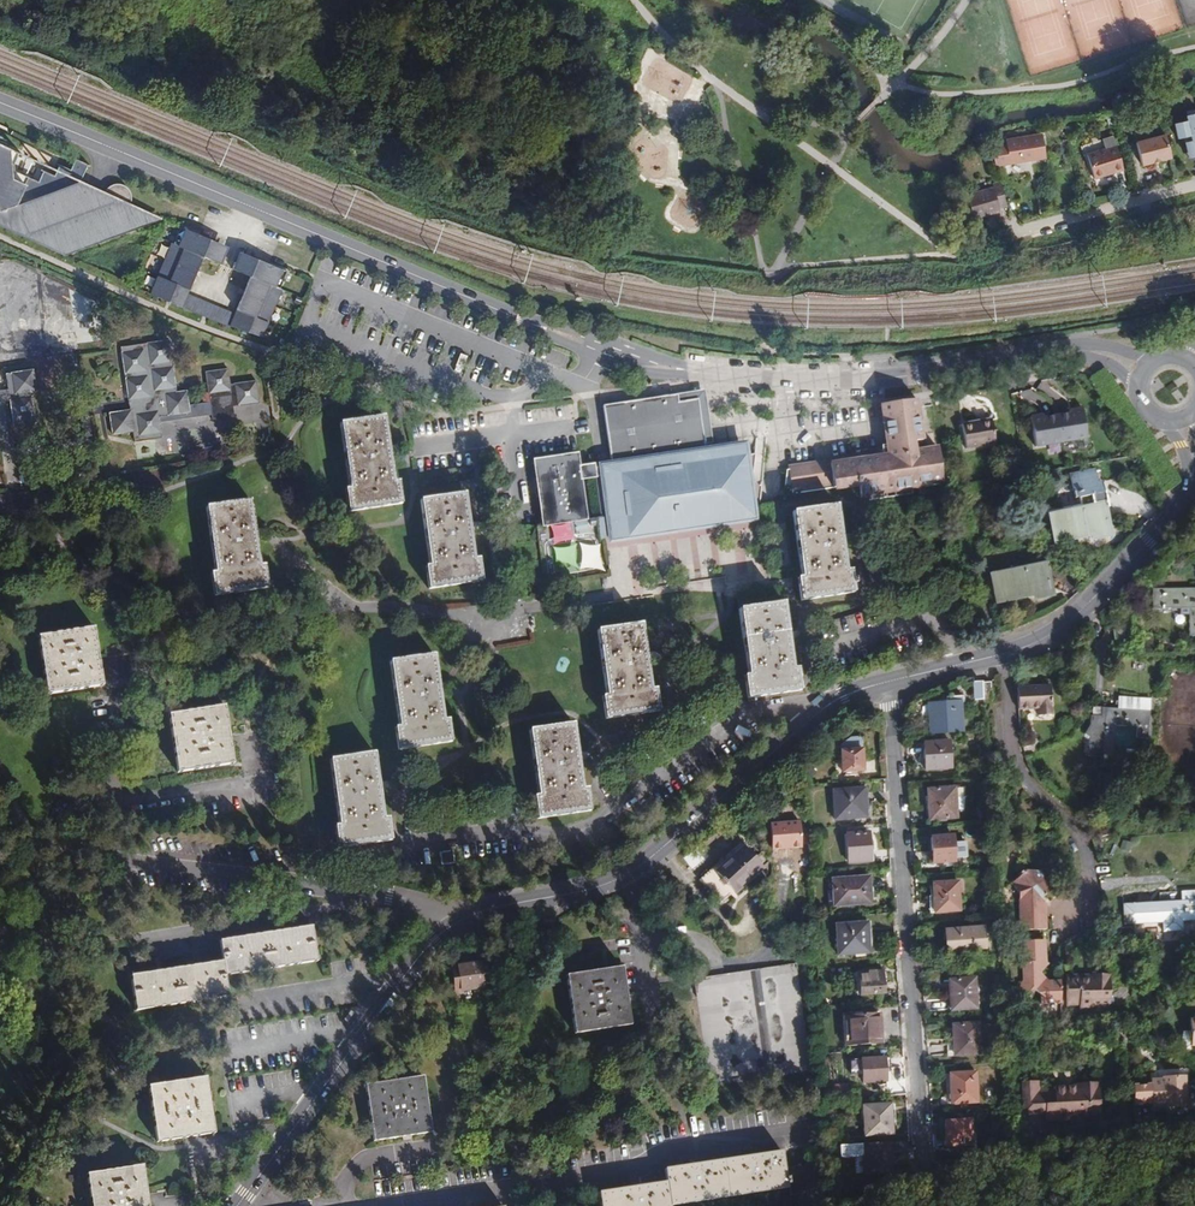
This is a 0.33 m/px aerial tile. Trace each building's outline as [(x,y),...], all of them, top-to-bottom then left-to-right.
[(1156,105),(1153,96),(1146,98),(1149,108),(1156,105)] [(1186,116),(1185,116),(1186,121),(1174,124),(1177,139),(1189,136),(1191,141),(1185,142),(1189,159),(1194,157),(1194,113),(1186,116)] [(1115,124),(1113,118),(1106,119),(1108,126),(1115,124)] [(1165,134),(1136,142),(1142,166),(1171,158),(1165,134)] [(1000,153),(992,154),(995,167),(1021,162),(1021,158),(1044,154),(1042,136),(1005,142),(1006,146),(999,147),(1000,153)] [(1102,140),(1105,150),(1117,146),(1113,136),(1102,140)] [(65,255),(79,249),(95,243),(111,237),(127,231),(143,225),(162,218),(149,212),(130,204),(131,196),(130,191),(126,187),(121,183),(113,184),(104,192),(80,181),(87,165),(75,159),(70,170),(60,165),(54,177),(44,171),(38,182),(11,169),(9,149),(0,145),(0,225),(15,232),(65,255)] [(1117,146),(1105,150),(1086,155),(1093,179),(1103,176),(1124,170),(1117,146)] [(1045,159),(1044,154),(1021,158),(1021,162),(1045,159)] [(1103,176),(1093,179),(1097,189),(1107,186),(1103,176)] [(1000,209),(1007,207),(1000,181),(991,184),(992,187),(965,195),(973,220),(1000,212),(1000,209)] [(178,234),(181,227),(198,235),(199,232),(179,224),(175,233),(171,243),(173,244),(178,234)] [(181,308),(187,294),(203,257),(221,265),(224,257),(214,253),(219,243),(198,235),(181,227),(178,234),(173,244),(171,243),(150,294),(170,303),(181,308)] [(228,247),(219,243),(214,253),(224,257),(228,247)] [(239,252),(235,262),(245,266),(249,256),(239,252)] [(284,278),(287,272),(249,256),(245,266),(235,262),(232,269),(250,277),(235,314),(230,326),(262,338),(280,289),(284,278)] [(269,262),(268,264),(287,272),(284,278),(280,289),(281,290),(289,271),(269,262)] [(230,326),(235,314),(187,294),(181,308),(220,322),(230,326)] [(176,391),(169,339),(121,347),(130,409),(109,412),(112,435),(133,431),(135,441),(162,437),(159,422),(211,414),(212,420),(234,416),(233,405),(237,406),(238,407),(260,403),(257,380),(230,384),(228,368),(205,372),(208,394),(209,394),(210,401),(199,403),(201,411),(191,412),(188,390),(176,391)] [(9,400),(14,426),(36,423),(31,392),(37,392),(34,368),(6,373),(8,389),(0,390),(0,401),(9,400)] [(708,396),(609,410),(617,469),(716,456),(708,396)] [(888,456),(788,467),(790,485),(835,480),(838,502),(946,493),(942,450),(925,452),(919,402),(882,405),(888,456)] [(1084,410),(1031,419),(1036,450),(1089,442),(1084,410)] [(394,482),(387,433),(384,417),(339,423),(350,489),(345,489),(349,513),(356,511),(402,504),(399,482),(394,482)] [(996,444),(991,419),(961,425),(967,449),(996,444)] [(579,466),(578,453),(532,460),(543,527),(587,520),(581,480),(596,478),(595,464),(579,466)] [(746,456),(619,474),(628,537),(754,518),(753,506),(746,456)] [(1098,482),(1097,471),(1072,476),(1076,499),(1080,498),(1082,506),(1050,513),(1056,541),(1094,533),(1095,537),(1110,534),(1102,502),(1107,502),(1102,481),(1098,482)] [(430,589),(482,581),(479,559),(475,559),(465,494),(420,500),(430,565),(426,566),(430,589)] [(260,566),(251,500),(207,507),(216,572),(211,573),(214,596),(268,588),(266,565),(260,566)] [(774,519),(773,509),(772,503),(760,506),(761,521),(774,519)] [(846,571),(838,505),(792,512),(802,578),(797,578),(802,601),(855,593),(851,571),(846,571)] [(1047,564),(992,576),(998,602),(1035,593),(1036,598),(1053,594),(1047,564)] [(737,595),(739,609),(784,602),(782,588),(737,595)] [(1153,589),(1153,609),(1189,609),(1189,636),(1194,636),(1194,588),(1153,589)] [(784,602),(739,609),(749,676),(745,677),(747,699),(801,691),(798,669),(793,669),(784,602)] [(606,720),(660,711),(657,689),(651,689),(643,624),(597,631),(607,696),(602,697),(606,720)] [(1131,638),(1131,626),(1121,626),(1117,626),(1117,638),(1131,638)] [(94,627),(38,636),(47,695),(88,688),(104,685),(99,654),(94,627)] [(443,720),(435,654),(390,661),(400,727),(395,727),(398,750),(450,741),(448,720),(443,720)] [(1127,664),(1126,678),(1145,679),(1146,665),(1127,664)] [(981,682),(973,682),(974,701),(983,700),(981,682)] [(991,682),(982,683),(983,702),(992,702),(991,682)] [(1051,687),(1017,689),(1018,711),(1038,710),(1039,716),(1052,716),(1051,687)] [(930,703),(932,734),(964,732),(962,707),(960,707),(959,698),(947,698),(947,702),(930,703)] [(178,773),(234,764),(229,728),(225,705),(169,715),(178,773)] [(1149,738),(1151,711),(1102,707),(1102,716),(1091,715),(1090,725),(1085,734),(1090,737),(1089,745),(1088,756),(1125,759),(1126,747),(1115,746),(1116,726),(1137,727),(1137,737),(1149,738)] [(537,820),(591,810),(588,788),(583,788),(574,723),(529,730),(538,795),(534,796),(537,820)] [(862,772),(859,739),(850,739),(839,746),(842,773),(862,772)] [(949,741),(923,743),(925,771),(951,769),(949,741)] [(385,818),(375,753),(330,759),(339,825),(334,825),(338,849),(392,841),(389,818),(385,818)] [(955,787),(926,790),(929,821),(957,819),(955,787)] [(867,818),(864,788),(832,791),(834,821),(867,818)] [(979,817),(989,817),(989,803),(975,804),(976,817),(979,817)] [(979,825),(990,824),(989,817),(979,817),(979,825)] [(870,861),(868,833),(847,834),(848,863),(870,861)] [(800,859),(783,835),(772,844),(779,854),(777,855),(787,868),(800,859)] [(952,836),(930,838),(932,865),(955,863),(952,836)] [(763,867),(741,842),(699,879),(721,904),(763,867)] [(1020,934),(1046,932),(1045,903),(1042,899),(1043,897),(1052,890),(1042,879),(1043,874),(1040,871),(1025,871),(1023,869),(1017,875),(1019,876),(1011,883),(1018,902),(1020,934)] [(871,903),(868,877),(831,880),(834,906),(871,903)] [(958,882),(932,884),(934,914),(960,912),(958,882)] [(1133,904),(1134,924),(1162,922),(1163,932),(1184,931),(1183,921),(1194,921),(1194,900),(1133,904)] [(869,953),(867,923),(836,925),(838,955),(869,953)] [(225,975),(318,961),(312,926),(219,940),(223,961),(130,975),(135,1011),(229,996),(225,975)] [(983,927),(945,930),(947,952),(985,949),(983,927)] [(807,943),(805,930),(790,932),(789,933),(783,934),(784,942),(790,941),(791,944),(807,943)] [(1061,1003),(1061,981),(1049,981),(1041,974),(1046,968),(1046,963),(1045,940),(1019,941),(1021,962),(1022,981),(1019,984),(1019,992),(1029,991),(1033,994),(1035,992),(1040,996),(1040,1004),(1061,1003)] [(489,986),(486,962),(452,968),(455,991),(489,986)] [(813,1070),(797,963),(694,979),(711,1086),(813,1070)] [(631,1025),(623,967),(566,975),(575,1034),(631,1025)] [(884,993),(883,971),(859,972),(861,995),(884,993)] [(1080,976),(1066,976),(1067,1005),(1079,1004),(1080,1008),(1092,1008),(1111,1007),(1110,979),(1080,980),(1080,976)] [(975,978),(948,980),(951,1011),(978,1009),(975,978)] [(1139,993),(1133,991),(1130,999),(1136,1002),(1139,993)] [(881,1043),(879,1014),(844,1017),(846,1046),(881,1043)] [(978,1023),(952,1025),(954,1056),(980,1054),(978,1023)] [(1192,1045),(1191,1031),(1183,1031),(1179,1041),(1185,1044),(1192,1045)] [(887,1081),(885,1057),(863,1059),(864,1082),(887,1081)] [(976,1072),(949,1074),(951,1105),(978,1103),(976,1072)] [(1133,1086),(1134,1104),(1152,1103),(1152,1106),(1164,1106),(1171,1105),(1171,1108),(1187,1107),(1185,1075),(1162,1077),(1162,1079),(1150,1080),(1150,1085),(1133,1086)] [(432,1133),(424,1076),(365,1085),(374,1141),(432,1133)] [(187,1138),(216,1134),(206,1077),(148,1086),(157,1143),(187,1138)] [(1054,1092),(1054,1088),(1039,1089),(1038,1081),(1020,1083),(1022,1116),(1045,1114),(1046,1122),(1071,1120),(1080,1120),(1101,1118),(1099,1092),(1087,1093),(1087,1088),(1065,1089),(1065,1092),(1054,1092)] [(1087,1084),(1087,1088),(1087,1093),(1099,1092),(1099,1083),(1087,1084)] [(893,1134),(891,1103),(863,1105),(865,1136),(893,1134)] [(970,1120),(944,1122),(945,1147),(972,1145),(970,1120)] [(892,1171),(890,1142),(840,1145),(841,1157),(864,1156),(864,1174),(892,1171)] [(600,1205),(671,1205),(788,1187),(783,1151),(664,1169),(667,1181),(598,1192),(600,1205)] [(793,1196),(817,1191),(813,1164),(788,1167),(793,1196)] [(147,1188),(143,1165),(86,1174),(91,1205),(149,1205),(147,1188)] [(864,1182),(855,1185),(858,1194),(867,1191),(864,1182)]
